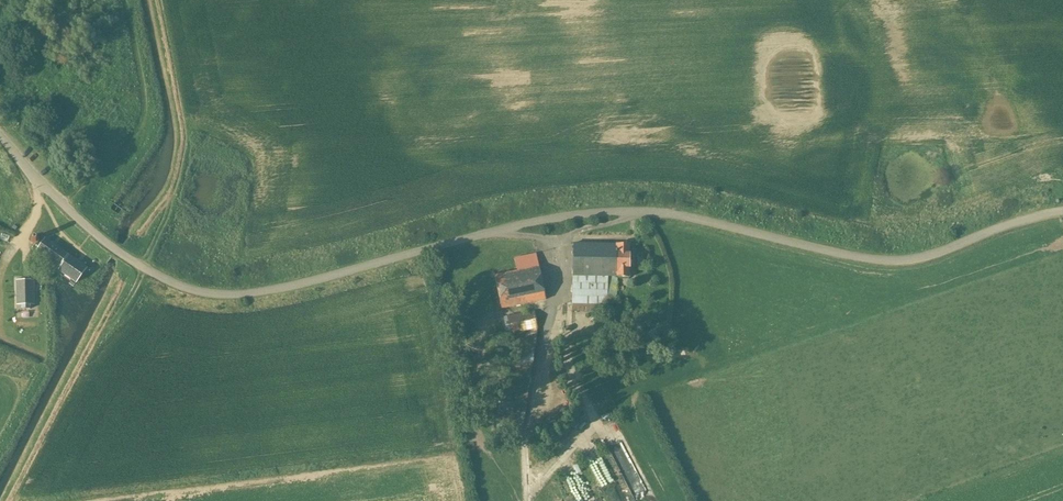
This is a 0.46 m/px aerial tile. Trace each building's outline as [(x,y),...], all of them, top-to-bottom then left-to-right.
[(66,260),(65,258),(68,254),(54,244),(46,238),(39,248),(37,250),(47,257),(45,259),(50,262),(52,260),(61,267),(59,270),(61,272),(76,283),(87,268),(78,262),(70,255),(66,260)] [(617,244),(573,243),(572,311),(606,313),(607,303),(616,303),(616,277),(629,277),(629,244),(617,244)] [(501,309),(545,300),(539,267),(536,253),(515,258),(517,271),(495,275),(501,309)] [(17,304),(34,304),(34,280),(21,280),(17,280),(17,304)] [(496,435),(522,427),(526,405),(537,329),(538,328),(534,310),(503,317),(507,337),(498,412),(496,435)]
